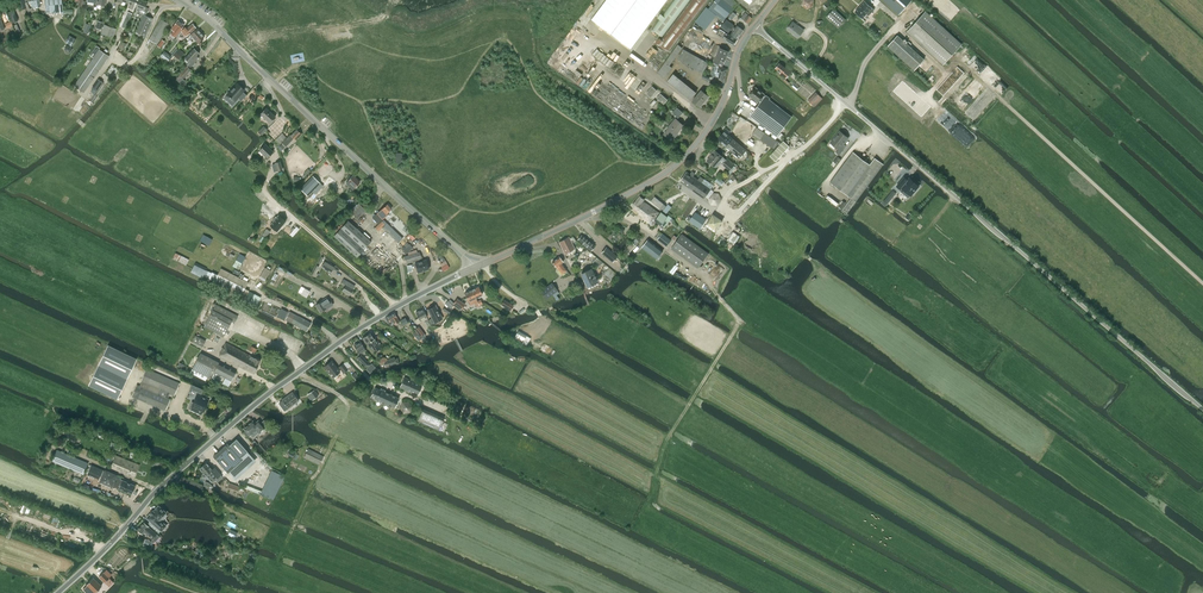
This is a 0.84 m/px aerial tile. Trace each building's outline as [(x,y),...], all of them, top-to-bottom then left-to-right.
[(36,12),(34,0),(28,0),(29,4),(32,3),(33,7),(29,8),(29,5),(28,5),(27,2),(24,3),(26,7),(26,8),(28,14),(31,13),(32,13),(36,12)] [(36,12),(37,12),(36,7),(38,6),(41,5),(40,3),(42,3),(41,1),(40,2),(39,0),(34,0),(36,12)] [(46,11),(48,11),(48,13),(53,12),(63,14),(63,13),(73,14),(73,9),(63,8),(62,0),(45,0),(46,11)] [(129,3),(127,7),(133,9),(136,0),(130,0),(129,3)] [(144,35),(141,39),(143,40),(145,36),(153,18),(146,15),(148,8),(145,7),(147,2),(141,0),(138,0),(136,7),(139,8),(137,11),(143,14),(135,31),(144,35)] [(662,37),(691,0),(673,0),(651,30),(662,37)] [(669,51),(709,0),(692,0),(658,43),(669,51)] [(711,6),(726,17),(733,8),(732,7),(734,4),(735,3),(731,0),(715,0),(711,6)] [(801,5),(807,9),(813,6),(814,0),(801,0),(801,5)] [(898,15),(912,0),(881,0),(898,15)] [(865,1),(855,12),(862,18),(866,13),(868,15),(874,9),(872,7),(865,1)] [(838,28),(845,20),(834,9),(826,17),(838,28)] [(14,10),(8,12),(12,22),(18,20),(14,10)] [(132,14),(127,12),(121,27),(126,29),(132,14)] [(925,12),(907,32),(944,64),(961,45),(925,12)] [(745,13),(741,18),(748,23),(752,18),(745,13)] [(161,19),(149,39),(157,44),(169,23),(161,19)] [(184,25),(178,20),(172,27),(173,28),(172,29),(174,30),(171,34),(175,37),(180,30),(184,25)] [(729,31),(733,26),(727,21),(722,26),(729,31)] [(793,22),(787,29),(798,37),(803,30),(793,22)] [(183,28),(180,30),(181,31),(182,32),(184,34),(186,36),(188,34),(196,27),(193,23),(187,28),(185,26),(183,28)] [(101,33),(113,37),(116,28),(104,24),(101,33)] [(737,39),(744,30),(737,26),(735,28),(733,27),(731,30),(733,31),(731,34),(737,39)] [(198,29),(191,34),(194,38),(201,32),(198,29)] [(194,38),(198,42),(199,44),(203,41),(201,39),(204,36),(201,32),(194,38)] [(727,38),(725,40),(733,45),(737,39),(729,34),(728,34),(726,33),(724,36),(727,38)] [(65,41),(65,42),(66,43),(69,44),(72,46),(76,39),(69,35),(65,41)] [(686,35),(681,44),(697,54),(706,59),(709,55),(712,50),(686,35)] [(897,35),(888,46),(914,70),(924,59),(897,35)] [(678,45),(664,63),(657,73),(664,78),(672,67),(669,65),(682,48),(678,45)] [(720,47),(713,62),(722,66),(725,59),(724,58),(727,51),(720,47)] [(199,53),(194,48),(184,58),(189,62),(187,64),(190,67),(197,60),(196,59),(198,57),(196,56),(199,53)] [(109,56),(99,49),(74,85),(84,92),(109,56)] [(179,49),(173,55),(178,60),(182,56),(183,56),(185,54),(184,54),(184,53),(179,49)] [(678,58),(703,72),(708,63),(683,49),(678,58)] [(786,78),(791,72),(779,63),(775,68),(781,72),(780,74),(786,78)] [(712,70),(711,74),(714,74),(713,80),(724,82),(727,69),(716,65),(715,70),(712,70)] [(183,79),(183,78),(191,69),(187,66),(179,75),(175,80),(182,85),(185,81),(183,79)] [(690,100),(695,93),(672,75),(667,81),(690,100)] [(98,78),(91,88),(96,91),(103,82),(98,78)] [(935,106),(907,79),(896,91),(924,118),(935,106)] [(227,95),(224,98),(232,106),(239,99),(241,101),(247,95),(243,92),(245,90),(237,82),(226,94),(227,95)] [(646,93),(651,97),(657,90),(652,86),(646,93)] [(758,102),(764,94),(755,87),(749,95),(758,102)] [(701,90),(693,101),(700,107),(709,96),(701,90)] [(820,96),(819,96),(816,92),(808,100),(812,104),(820,96)] [(664,104),(668,99),(661,93),(657,98),(664,104)] [(766,96),(750,115),(777,136),(791,117),(769,100),(770,99),(766,96)] [(642,101),(635,109),(639,112),(639,111),(641,112),(643,109),(641,108),(642,107),(644,108),(646,105),(645,104),(642,101)] [(678,118),(683,113),(683,112),(677,107),(672,113),(678,118)] [(275,117),(266,108),(261,114),(270,122),(275,117)] [(668,130),(664,134),(672,140),(675,136),(674,135),(683,125),(676,119),(667,129),(668,130)] [(262,135),(267,129),(264,126),(259,132),(262,135)] [(752,134),(759,139),(763,132),(756,127),(752,134)] [(724,131),(717,139),(726,147),(733,139),(728,134),(730,131),(726,128),(724,131)] [(301,134),(297,129),(291,135),(290,134),(287,137),(287,138),(283,143),(286,146),(294,138),(296,140),(301,134)] [(839,130),(830,142),(839,149),(836,153),(839,155),(842,151),(839,148),(848,137),(839,130)] [(763,132),(759,139),(765,143),(770,136),(763,132)] [(278,137),(283,141),(287,138),(282,133),(278,137)] [(770,136),(765,143),(772,148),(774,149),(780,143),(777,141),(770,136)] [(279,145),(283,141),(278,137),(275,140),(279,145)] [(733,139),(726,147),(730,150),(737,142),(733,139)] [(782,141),(770,156),(776,161),(789,146),(783,141),(783,140),(782,141)] [(746,150),(737,142),(730,150),(739,158),(746,150)] [(267,158),(273,152),(265,144),(259,150),(267,158)] [(712,154),(707,160),(714,166),(715,167),(716,167),(717,167),(718,166),(721,163),(722,164),(726,160),(724,158),(725,157),(722,155),(722,156),(714,150),(711,153),(712,154)] [(853,152),(830,182),(851,197),(842,209),(842,210),(846,213),(852,205),(855,201),(878,170),(882,165),(883,164),(875,158),(870,164),(853,152)] [(733,166),(726,160),(722,164),(730,170),(733,166)] [(274,163),(277,171),(283,169),(280,161),(274,163)] [(680,181),(693,190),(702,178),(700,177),(697,180),(686,172),(680,181)] [(349,180),(346,183),(350,187),(353,189),(355,187),(360,182),(353,175),(348,180),(349,180)] [(307,207),(315,199),(316,201),(320,198),(318,196),(329,184),(333,187),(331,189),(334,192),(340,185),(329,176),(303,203),(307,207)] [(911,195),(919,186),(909,178),(907,180),(904,177),(896,186),(900,189),(902,187),(911,195)] [(702,178),(693,190),(704,198),(707,200),(708,199),(711,205),(717,205),(721,200),(719,194),(718,193),(712,192),(711,193),(709,191),(711,189),(710,189),(713,185),(710,183),(707,181),(704,185),(701,183),(703,179),(702,178)] [(892,190),(882,202),(882,203),(886,206),(896,193),(892,190)] [(641,217),(642,218),(647,212),(646,211),(650,206),(643,201),(644,199),(640,196),(636,200),(632,206),(639,211),(638,213),(642,215),(641,217)] [(651,201),(660,208),(663,210),(666,206),(664,204),(654,197),(651,201)] [(350,210),(358,218),(366,210),(364,207),(366,205),(361,200),(350,210)] [(378,223),(389,213),(387,212),(392,209),(387,204),(372,217),(378,223)] [(647,212),(642,218),(649,223),(653,218),(655,220),(661,225),(667,217),(661,212),(660,213),(658,212),(650,206),(646,211),(647,212)] [(689,216),(687,219),(689,221),(700,228),(705,222),(702,220),(703,217),(695,212),(691,218),(689,216)] [(713,214),(706,224),(707,224),(706,225),(715,232),(716,230),(723,220),(713,214)] [(283,219),(278,215),(271,223),(278,229),(282,223),(281,222),(283,219)] [(334,236),(357,256),(371,241),(367,238),(369,236),(365,233),(363,234),(348,221),(334,236)] [(384,225),(385,224),(382,221),(373,229),(377,232),(384,225)] [(262,235),(266,238),(270,232),(266,229),(262,235)] [(671,240),(662,233),(658,239),(666,246),(671,240)] [(204,234),(200,240),(209,245),(212,239),(204,234)] [(698,268),(709,254),(682,234),(671,248),(698,268)] [(581,235),(577,240),(590,250),(594,246),(581,235)] [(568,237),(559,242),(565,253),(568,252),(569,253),(573,251),(573,250),(572,249),(574,248),(569,238),(568,237)] [(635,238),(625,250),(629,253),(636,245),(635,245),(639,241),(635,238)] [(641,247),(644,249),(643,251),(651,258),(653,256),(656,259),(663,251),(648,239),(641,247)] [(404,246),(402,248),(407,253),(413,247),(409,244),(407,242),(404,245),(404,246)] [(606,247),(601,253),(612,262),(617,257),(617,256),(612,252),(606,247)] [(667,248),(658,260),(669,269),(679,257),(667,248)] [(419,251),(404,256),(406,263),(422,258),(419,251)] [(189,259),(175,252),(172,259),(177,262),(178,261),(186,265),(189,259)] [(236,260),(233,266),(238,269),(240,266),(245,256),(239,253),(236,260)] [(559,256),(552,262),(562,274),(567,270),(561,263),(563,262),(559,256)] [(426,260),(415,263),(418,272),(429,269),(426,260)] [(331,273),(334,267),(325,262),(321,267),(331,273)] [(249,305),(249,304),(256,307),(261,297),(254,294),(254,293),(245,289),(248,282),(221,268),(220,270),(218,274),(212,272),(212,273),(206,270),(207,268),(196,263),(195,264),(191,272),(202,277),(203,276),(214,281),(212,285),(240,299),(239,300),(249,305)] [(264,283),(271,271),(265,267),(259,278),(258,279),(264,283)] [(587,270),(581,273),(587,285),(596,281),(591,270),(588,272),(587,270)] [(355,286),(343,279),(341,283),(345,285),(342,290),(349,294),(355,286)] [(540,292),(546,299),(557,291),(552,283),(540,292)] [(472,289),(476,297),(482,295),(480,290),(482,290),(480,287),(479,287),(478,286),(472,289)] [(304,288),(301,294),(306,297),(310,291),(304,288)] [(472,289),(465,293),(468,301),(467,301),(469,304),(470,304),(474,303),(475,302),(477,301),(476,297),(472,289)] [(275,301),(286,306),(288,302),(277,297),(275,301)] [(325,299),(316,305),(320,312),(325,309),(325,310),(333,305),(330,300),(329,300),(327,297),(325,299)] [(454,303),(452,305),(460,310),(462,308),(465,303),(457,298),(454,303)] [(513,305),(505,300),(504,300),(501,304),(510,310),(513,305)] [(210,315),(204,326),(224,337),(230,326),(232,321),(235,322),(238,316),(216,304),(215,307),(210,315)] [(427,310),(435,323),(443,319),(436,305),(434,306),(433,305),(432,305),(429,307),(429,308),(429,309),(427,310)] [(449,314),(451,310),(445,306),(442,309),(449,314)] [(281,308),(277,315),(285,320),(289,321),(294,324),(306,331),(311,323),(298,316),(293,313),(289,312),(281,308)] [(419,318),(415,320),(418,324),(424,320),(427,319),(427,317),(423,308),(422,309),(416,312),(419,318)] [(398,322),(399,321),(394,312),(387,317),(387,318),(386,319),(390,325),(391,326),(395,324),(396,324),(398,323),(398,322)] [(415,329),(420,336),(425,342),(428,340),(423,334),(424,333),(418,326),(415,329)] [(518,330),(513,338),(522,343),(526,335),(518,330)] [(191,341),(202,347),(205,340),(198,337),(199,335),(196,333),(195,335),(191,341)] [(362,338),(366,344),(367,344),(372,352),(381,345),(376,338),(374,339),(370,333),(362,338)] [(208,339),(211,345),(217,344),(220,339),(217,334),(211,334),(208,339)] [(358,354),(363,351),(366,349),(360,341),(354,345),(358,351),(357,351),(358,354)] [(239,366),(254,373),(260,360),(255,357),(255,358),(226,343),(219,355),(232,362),(239,366)] [(374,354),(372,356),(381,366),(382,365),(381,364),(382,363),(380,361),(383,359),(381,357),(384,355),(379,351),(375,355),(374,354)] [(208,377),(208,376),(228,386),(236,371),(200,353),(192,369),(208,377)] [(369,363),(366,360),(361,355),(358,358),(364,364),(366,366),(369,363)] [(325,365),(324,366),(333,377),(340,372),(331,361),(327,364),(325,365)] [(343,363),(338,367),(343,373),(348,369),(344,363),(343,363)] [(179,383),(147,369),(141,381),(159,389),(157,394),(137,385),(132,396),(165,411),(170,399),(167,398),(169,394),(174,395),(179,383)] [(422,385),(404,377),(399,387),(417,396),(422,385)] [(371,397),(377,400),(382,402),(394,408),(398,398),(375,387),(371,397)] [(314,389),(310,392),(311,394),(314,399),(319,396),(316,391),(314,389)] [(292,392),(282,400),(288,408),(299,400),(292,392)] [(191,401),(188,408),(201,414),(202,411),(203,412),(208,400),(205,399),(204,400),(197,397),(194,403),(191,401)] [(399,408),(403,414),(410,413),(413,406),(409,401),(402,402),(399,408)] [(443,420),(422,411),(418,420),(438,430),(443,420)] [(246,431),(244,433),(247,436),(249,434),(249,435),(250,434),(253,437),(259,432),(259,433),(265,428),(268,425),(264,420),(260,423),(258,420),(255,423),(253,421),(244,428),(246,431)] [(227,443),(213,456),(224,468),(228,472),(242,459),(240,458),(243,455),(245,453),(248,451),(236,439),(229,445),(227,443)] [(319,465),(323,456),(308,449),(304,457),(319,465)] [(83,474),(88,463),(57,450),(52,461),(83,474)] [(115,455),(110,467),(134,477),(139,465),(115,455)] [(203,465),(200,468),(206,475),(208,478),(212,482),(215,479),(217,481),(222,477),(220,475),(214,468),(212,470),(206,463),(203,465)] [(101,479),(99,482),(112,487),(117,475),(105,469),(104,471),(103,470),(91,464),(87,474),(99,480),(100,478),(101,479)] [(260,494),(260,493),(273,499),(285,476),(272,470),(262,491),(245,484),(243,487),(260,494)] [(118,487),(118,488),(131,494),(132,493),(135,485),(122,479),(118,487)] [(150,514),(147,518),(150,520),(147,523),(158,533),(161,530),(161,531),(165,526),(159,520),(165,513),(158,506),(154,511),(152,510),(149,513),(150,514)] [(144,522),(137,529),(142,534),(145,532),(152,539),(157,534),(144,522)] [(153,541),(146,538),(143,545),(150,547),(153,541)] [(103,572),(99,576),(105,582),(109,578),(103,572)] [(93,577),(86,585),(83,589),(87,592),(94,592),(97,592),(100,590),(99,588),(102,585),(93,577)]
